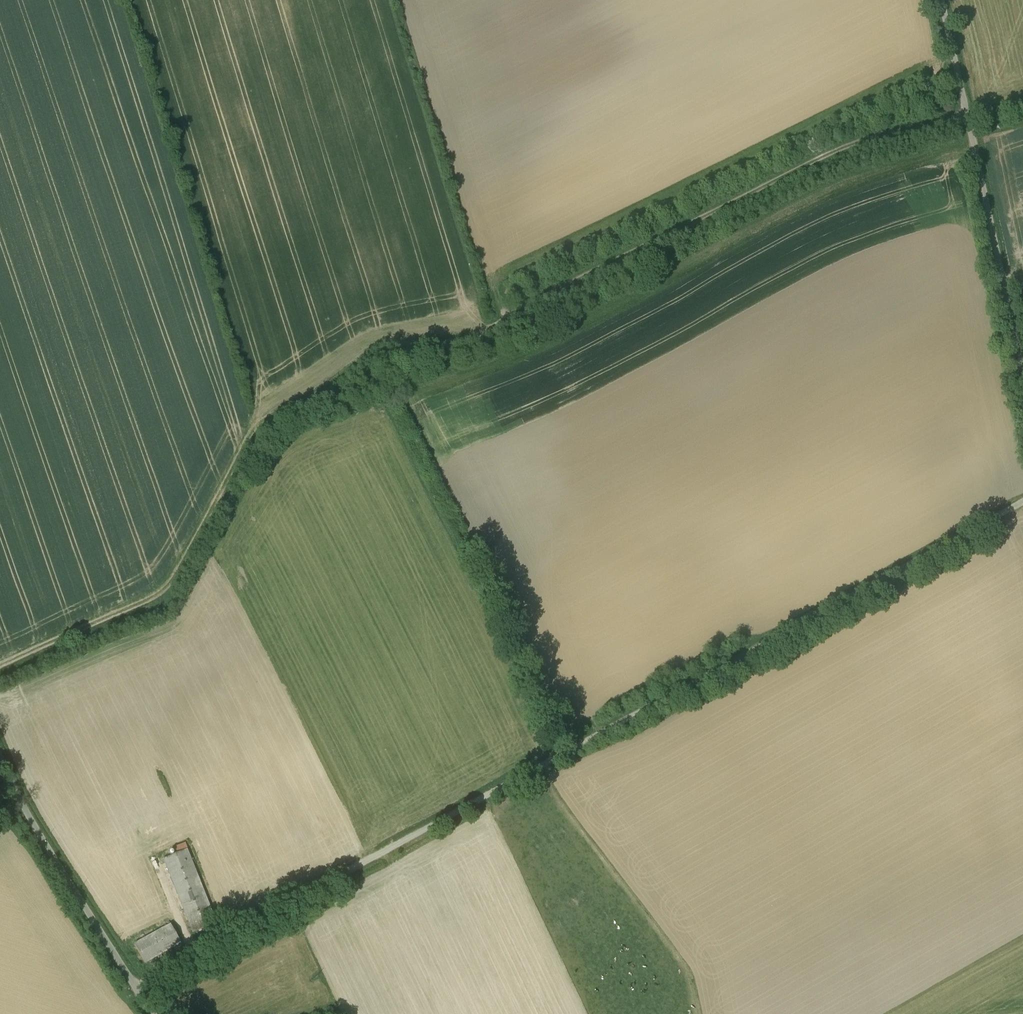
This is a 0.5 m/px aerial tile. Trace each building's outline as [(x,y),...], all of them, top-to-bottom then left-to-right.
[(178,853),(187,850),(185,844),(176,848),(178,853)] [(178,853),(163,859),(193,933),(217,923),(187,850),(178,853)] [(172,921),(136,941),(147,961),(183,941),(172,921)]
